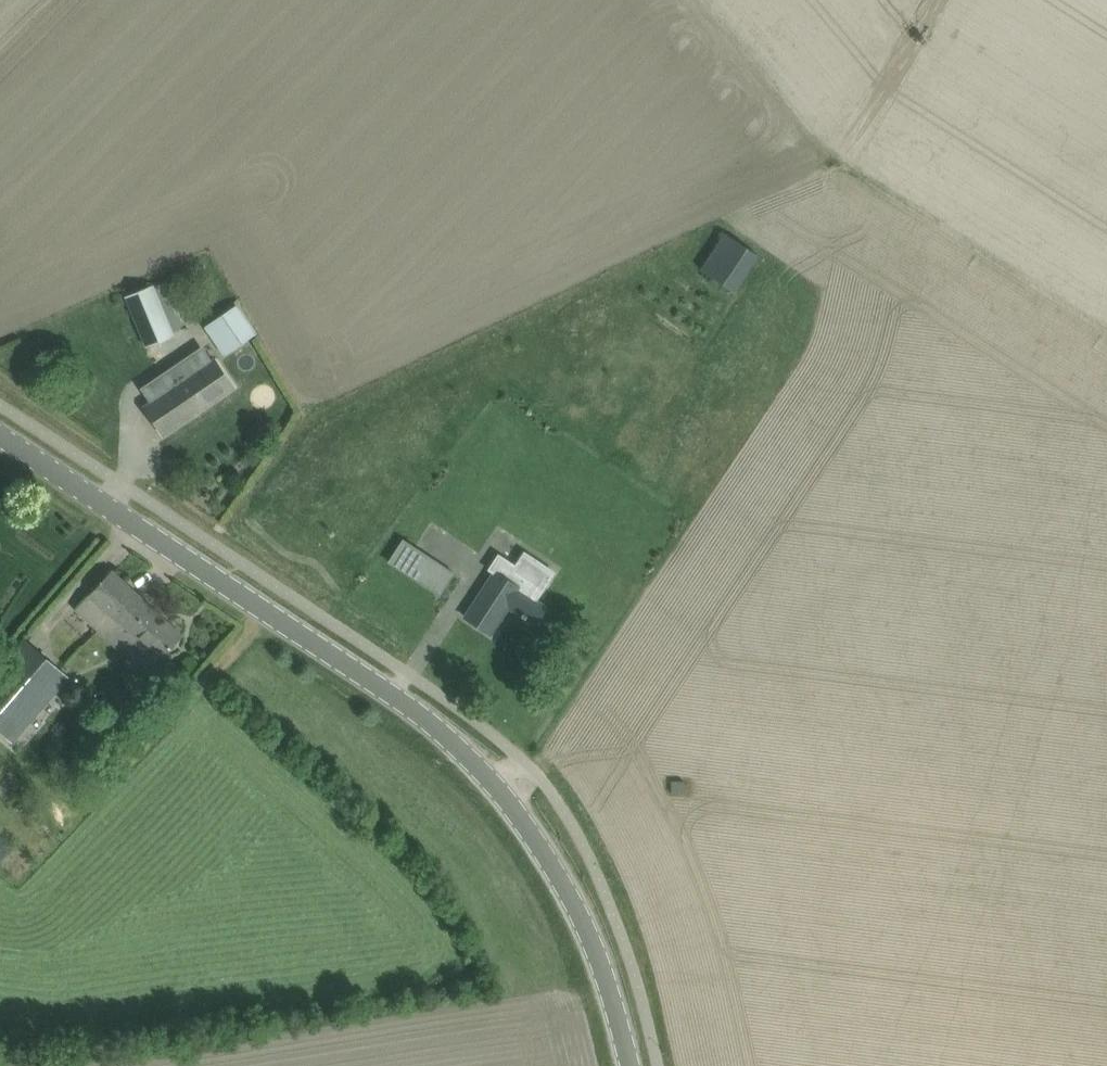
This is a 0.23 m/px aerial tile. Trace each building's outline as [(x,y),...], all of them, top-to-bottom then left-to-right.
[(702,269),(734,291),(759,255),(726,233),(702,269)] [(127,296),(148,346),(174,335),(153,285),(127,296)] [(238,304),(223,314),(242,342),(257,332),(238,304)] [(145,407),(164,434),(234,386),(216,359),(193,374),(183,359),(165,371),(175,386),(145,407)] [(404,540),(390,561),(415,578),(429,556),(404,540)] [(495,572),(466,617),(491,633),(508,605),(522,614),(521,615),(526,618),(526,617),(536,624),(547,608),(535,600),(548,581),(550,582),(554,576),(552,575),(554,572),(525,552),(516,566),(499,555),(490,569),(495,572)] [(136,637),(161,660),(183,636),(113,570),(77,609),(123,652),(136,637)] [(0,667),(0,732),(0,733),(10,722),(21,731),(68,676),(25,638),(0,667)]
